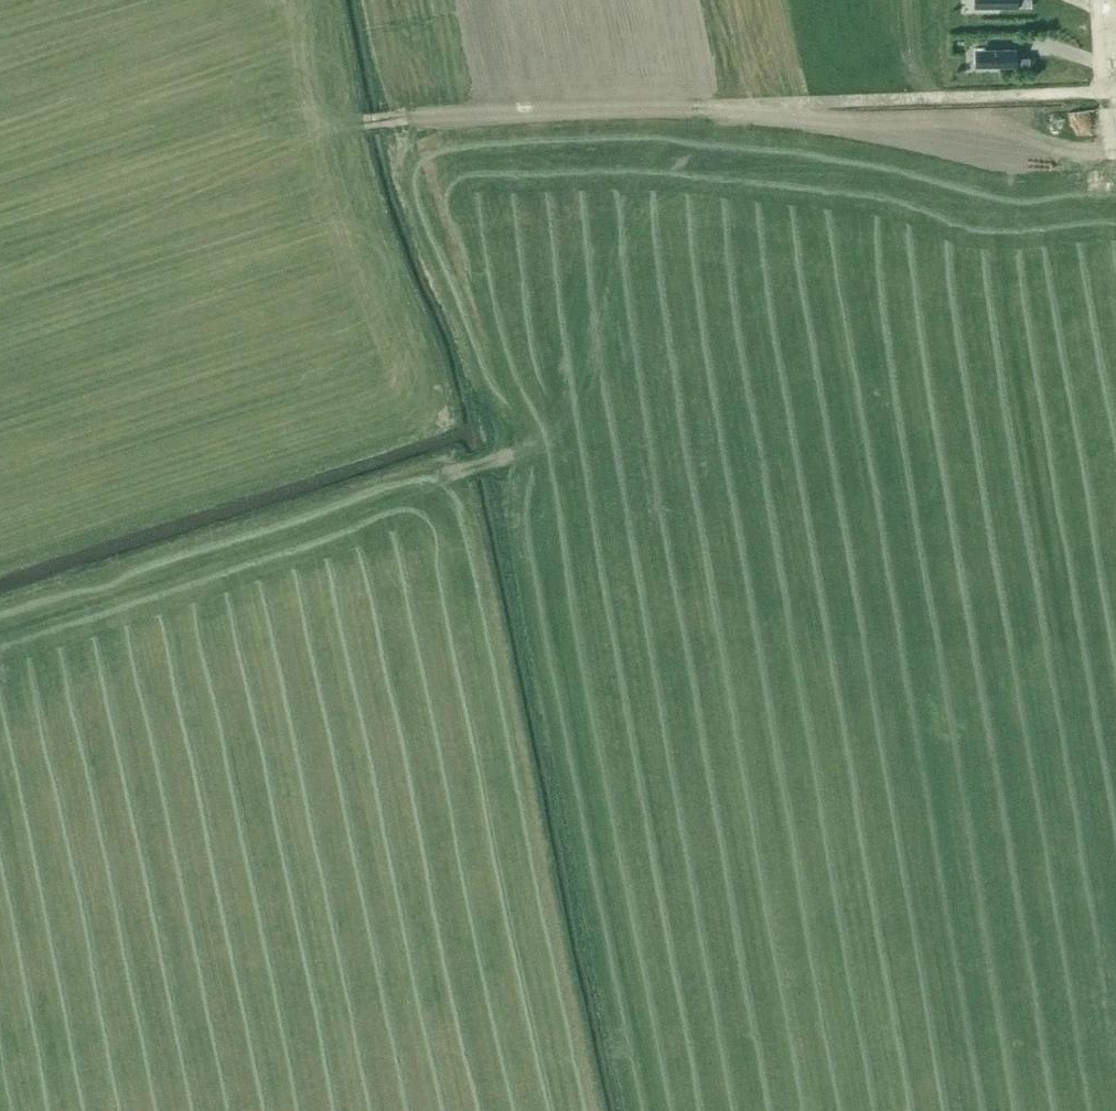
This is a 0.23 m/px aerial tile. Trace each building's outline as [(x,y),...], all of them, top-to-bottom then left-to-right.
[(984,47),(984,64),(1015,65),(1015,48),(984,47)]
